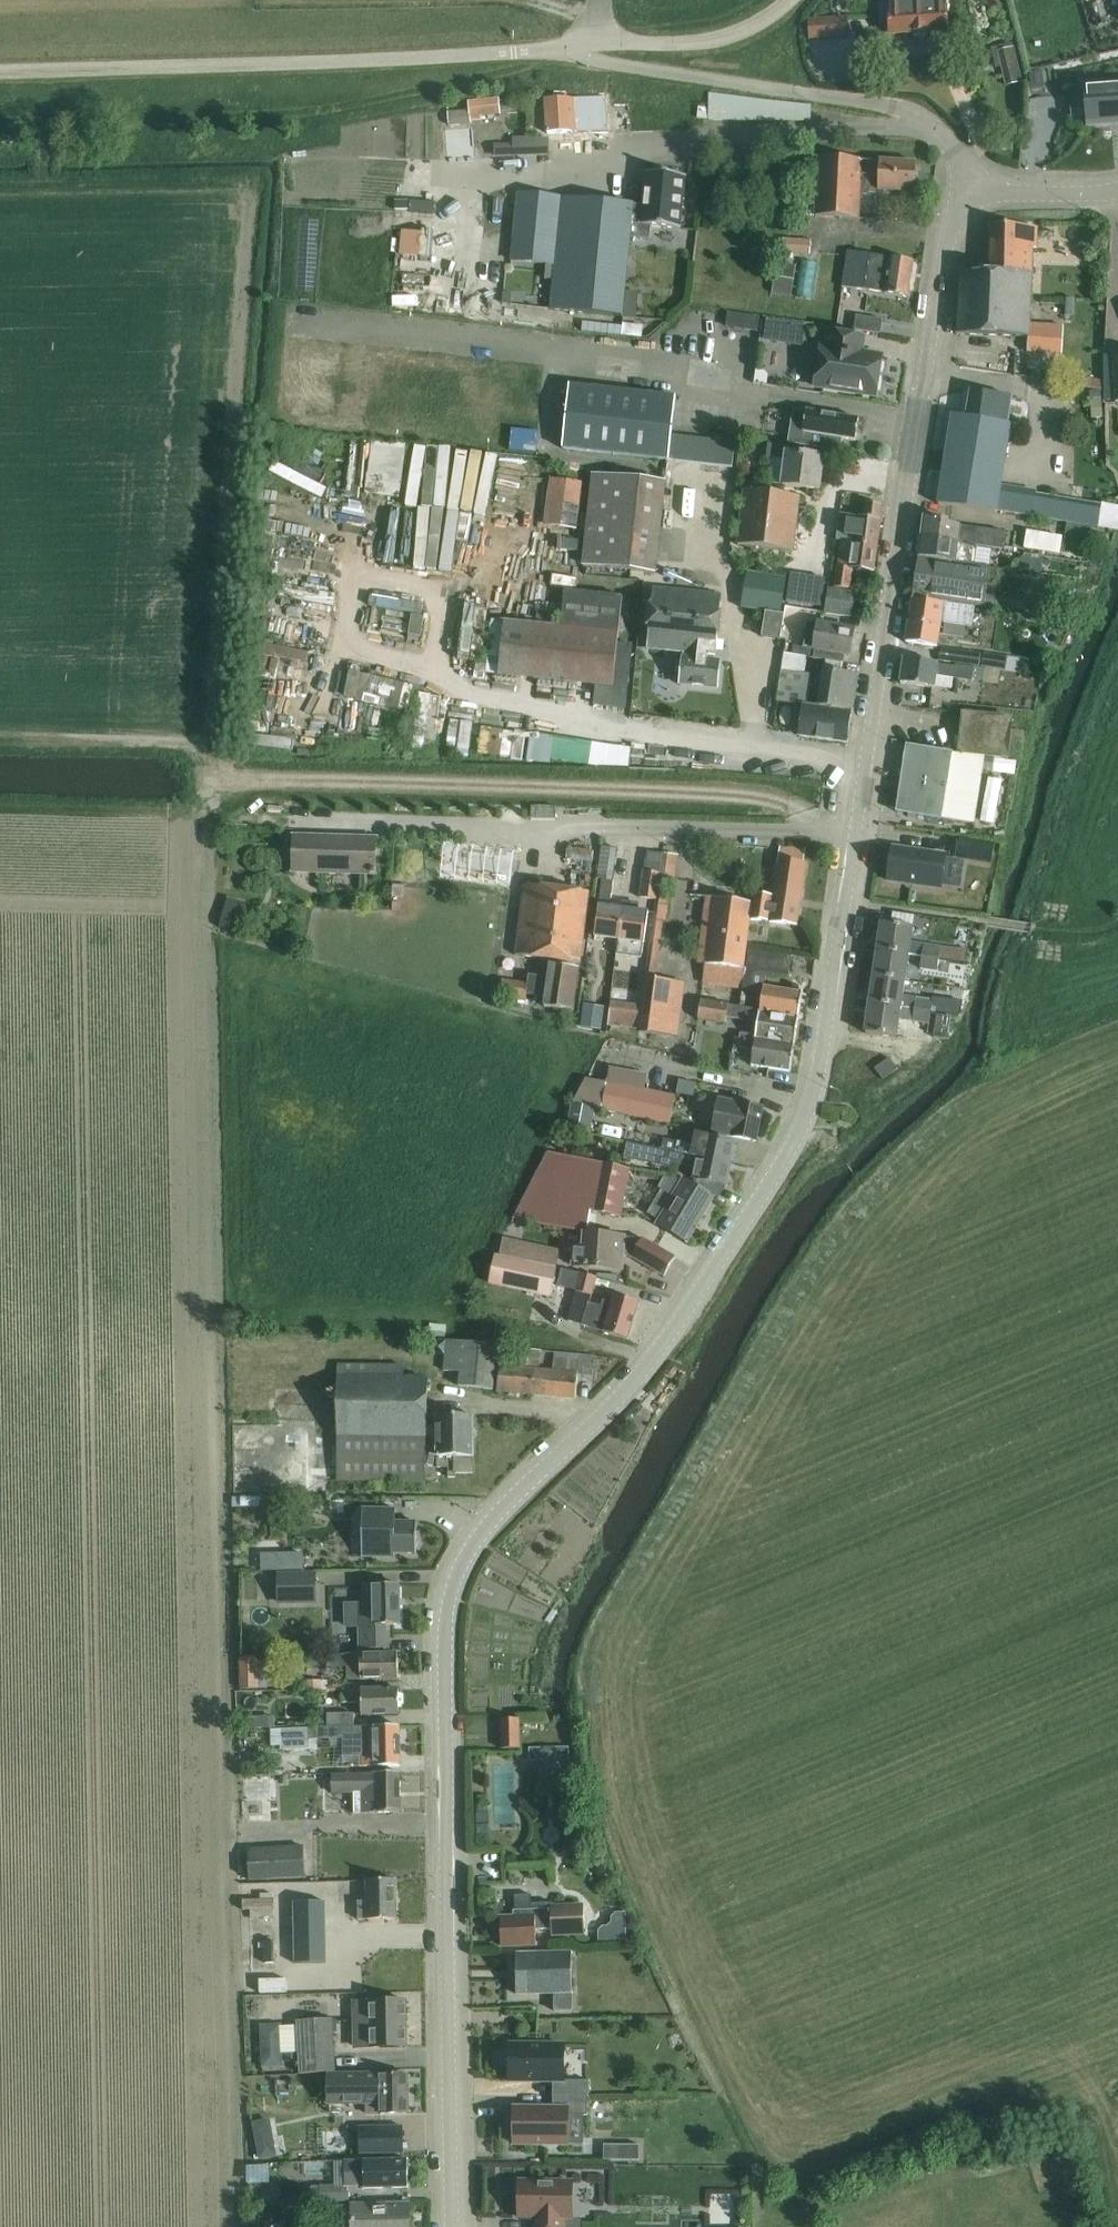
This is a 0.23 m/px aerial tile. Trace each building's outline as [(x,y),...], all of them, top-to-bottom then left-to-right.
[(947,0),(887,0),(887,2),(882,2),(883,23),(888,22),(888,34),(948,32),(947,0)] [(1117,26),(1117,0),(1108,0),(1117,26)] [(823,37),(861,35),(860,16),(822,17),(823,37)] [(1005,86),(1022,82),(1013,46),(996,50),(1005,86)] [(1107,125),(1106,120),(1117,119),(1117,83),(1083,86),(1087,126),(1107,125)] [(808,120),(809,104),(711,93),(709,107),(698,106),(697,118),(708,118),(708,119),(808,120)] [(546,133),(607,130),(605,96),(545,99),(546,133)] [(446,120),(468,119),(501,115),(498,97),(478,99),(467,100),(468,111),(446,112),(446,120)] [(510,139),(510,144),(494,145),(493,157),(545,155),(544,138),(510,139)] [(1011,150),(1012,138),(1000,138),(1000,149),(1011,150)] [(878,161),(861,160),(861,159),(817,157),(816,188),(801,188),(799,214),(814,215),(858,217),(860,174),(879,175),(878,191),(914,193),(915,162),(878,160),(878,161)] [(679,229),(684,176),(645,172),(641,206),(630,205),(627,236),(648,239),(650,226),(679,229)] [(515,215),(510,260),(545,264),(544,279),(552,280),(549,309),(618,316),(620,300),(621,289),(627,236),(630,205),(517,193),(515,215)] [(871,240),(889,242),(891,228),(873,225),(871,240)] [(960,272),(957,334),(978,335),(1028,337),(1029,324),(1032,247),(1036,247),(1036,228),(992,225),(990,273),(982,273),(960,272)] [(809,259),(811,241),(790,240),(789,251),(779,251),(778,262),(796,264),(799,264),(794,294),(808,296),(814,260),(809,259)] [(907,296),(912,261),(847,252),(842,287),(875,292),(907,296)] [(776,261),(771,292),(791,296),(796,264),(778,262),(776,261)] [(620,300),(618,316),(631,318),(634,318),(635,310),(628,301),(620,300)] [(880,333),(882,319),(856,315),(853,329),(880,333)] [(732,319),(730,357),(760,359),(762,321),(732,319)] [(875,395),(881,357),(860,353),(862,338),(829,332),(820,387),(875,395)] [(731,467),(734,442),(671,435),(675,397),(569,385),(563,449),(731,467)] [(969,391),(965,418),(1006,425),(1010,397),(969,391)] [(1100,421),(1100,392),(1089,392),(1089,421),(1100,421)] [(795,409),(791,411),(787,443),(840,451),(842,438),(855,440),(858,418),(805,410),(795,409)] [(1018,427),(1006,425),(965,418),(951,416),(937,504),(995,514),(996,510),(1000,485),(1008,436),(1016,438),(1018,427)] [(399,498),(405,445),(372,441),(366,494),(399,498)] [(768,443),(766,458),(785,460),(783,484),(819,489),(824,457),(789,452),(789,446),(768,443)] [(312,451),(308,462),(334,472),(338,461),(312,451)] [(654,574),(663,485),(591,477),(582,566),(654,574)] [(577,529),(583,483),(549,478),(543,525),(577,529)] [(996,510),(1117,530),(1117,507),(1035,494),(1036,490),(1000,485),(996,510)] [(793,553),(800,498),(745,492),(738,547),(793,553)] [(402,497),(403,514),(421,514),(420,497),(402,497)] [(879,519),(880,514),(881,505),(865,502),(863,516),(839,513),(836,540),(841,541),(841,540),(876,545),(880,519),(879,519)] [(334,505),(327,529),(351,536),(358,511),(334,505)] [(948,521),(923,517),(921,538),(944,541),(944,542),(957,544),(957,545),(964,545),(976,547),(976,545),(1001,549),(1004,532),(947,524),(948,521)] [(1062,536),(1026,530),(1023,547),(1059,554),(1062,536)] [(921,538),(918,558),(973,565),(975,553),(976,547),(964,545),(957,545),(957,544),(944,542),(944,541),(921,538)] [(872,572),(876,545),(841,540),(841,541),(838,567),(837,566),(835,587),(848,589),(851,569),(872,572)] [(1038,573),(1040,558),(1021,555),(1019,570),(1038,573)] [(915,578),(912,599),(942,602),(973,607),(983,608),(997,610),(999,598),(984,596),(986,589),(989,567),(973,565),(918,558),(915,578)] [(746,572),(740,606),(780,613),(785,578),(746,572)] [(790,574),(785,605),(798,607),(803,576),(790,574)] [(270,578),(265,590),(285,599),(291,587),(270,578)] [(295,601),(351,611),(353,598),(297,588),(295,601)] [(849,618),(853,600),(846,598),(847,592),(828,588),(827,594),(824,613),(849,618)] [(714,656),(720,596),(653,589),(647,650),(690,654),(689,658),(681,658),(679,685),(716,688),(719,661),(702,659),(703,655),(714,656)] [(499,663),(497,675),(536,679),(543,680),(569,683),(596,686),(594,704),(626,708),(633,644),(617,643),(622,598),(565,592),(561,628),(503,622),(502,631),(499,663)] [(999,598),(997,610),(1002,610),(1006,609),(1015,610),(1016,600),(999,598)] [(912,599),(905,642),(936,646),(939,623),(970,626),(973,607),(942,602),(912,599)] [(783,615),(776,614),(767,613),(764,638),(780,640),(783,615)] [(853,628),(818,622),(817,626),(806,624),(802,647),(793,645),(792,653),(805,656),(820,658),(825,659),(842,662),(843,654),(849,655),(853,628)] [(1004,672),(1006,656),(940,646),(938,662),(1004,672)] [(792,654),(783,652),(780,670),(802,673),(805,656),(792,653),(792,654)] [(954,666),(938,664),(903,658),(899,683),(934,689),(936,674),(972,680),(973,678),(983,679),(984,670),(954,666)] [(851,711),(856,675),(840,672),(842,662),(825,659),(818,706),(851,711)] [(809,674),(802,673),(780,670),(777,699),(805,704),(809,674)] [(264,689),(283,691),(284,678),(265,676),(264,689)] [(851,711),(818,706),(803,704),(798,735),(847,742),(851,711)] [(464,710),(461,735),(485,738),(487,713),(464,710)] [(1020,758),(1023,731),(1010,730),(1011,718),(962,713),(957,753),(1007,758),(1007,756),(1020,758)] [(604,752),(606,731),(543,724),(541,746),(604,752)] [(942,818),(948,774),(952,752),(905,745),(895,811),(942,818)] [(374,873),(375,862),(375,839),(293,837),(293,859),(292,871),(374,873)] [(959,838),(957,855),(972,858),(975,840),(959,838)] [(693,843),(678,842),(676,870),(691,871),(693,843)] [(520,849),(460,843),(458,865),(482,868),(517,871),(520,849)] [(598,901),(593,936),(617,939),(615,954),(617,954),(624,902),(622,901),(621,908),(609,907),(612,880),(613,880),(613,875),(616,853),(617,848),(601,846),(601,851),(598,873),(597,878),(601,879),(598,901)] [(887,880),(939,888),(944,854),(892,847),(887,880)] [(657,899),(658,891),(660,874),(659,873),(662,853),(647,851),(644,871),(642,871),(639,897),(655,899),(657,899)] [(794,925),(803,864),(789,862),(788,863),(789,863),(788,868),(776,867),(772,896),(751,894),(750,903),(713,898),(710,920),(702,982),(702,984),(742,989),(745,967),(742,967),(749,919),(772,921),(772,922),(794,925)] [(580,963),(589,892),(524,884),(514,955),(580,963)] [(665,905),(667,892),(658,891),(657,899),(655,899),(644,977),(643,977),(640,1004),(641,1005),(638,1029),(637,1029),(637,1032),(677,1037),(684,983),(655,979),(662,922),(665,922),(668,905),(665,905)] [(640,957),(642,942),(646,912),(631,910),(632,903),(624,902),(617,954),(640,957)] [(222,915),(218,926),(236,932),(239,920),(222,915)] [(881,922),(877,950),(908,954),(920,956),(922,944),(910,942),(912,927),(903,926),(890,924),(881,922)] [(922,944),(920,956),(939,959),(940,947),(922,944)] [(940,947),(939,959),(963,963),(965,950),(940,947)] [(788,976),(791,956),(748,949),(745,967),(742,989),(761,992),(759,1008),(798,1014),(802,992),(763,986),(765,973),(788,976)] [(877,950),(873,976),(904,981),(908,954),(877,950)] [(920,956),(919,968),(937,971),(939,959),(920,956)] [(571,1010),(577,969),(549,964),(547,978),(527,975),(526,983),(502,980),(498,994),(525,1000),(526,995),(544,998),(542,1006),(571,1010)] [(873,976),(869,1002),(913,1009),(914,997),(902,995),(904,981),(873,976)] [(914,997),(913,1009),(931,1012),(933,999),(914,997)] [(641,1005),(640,1004),(610,1000),(607,1025),(637,1029),(638,1029),(641,1005)] [(759,1009),(728,1005),(728,1004),(700,1000),(697,1019),(724,1023),(725,1017),(753,1021),(751,1031),(755,1031),(754,1036),(750,1035),(750,1037),(793,1045),(798,1014),(759,1008),(759,1009)] [(869,1002),(865,1033),(897,1038),(900,1018),(911,1020),(913,1009),(869,1002)] [(911,1020),(911,1022),(912,1022),(929,1024),(930,1015),(931,1012),(913,1009),(911,1020)] [(948,1039),(951,1016),(936,1014),(932,1037),(948,1039)] [(793,1045),(750,1037),(750,1035),(739,1033),(738,1038),(735,1037),(733,1053),(736,1053),(737,1048),(752,1050),(750,1065),(789,1071),(793,1045)] [(882,1080),(897,1069),(889,1057),(874,1068),(882,1080)] [(606,1083),(585,1078),(571,1104),(574,1105),(593,1108),(601,1110),(668,1124),(674,1095),(607,1081),(606,1083)] [(693,1096),(695,1083),(678,1079),(675,1093),(693,1096)] [(718,1099),(711,1133),(753,1141),(760,1108),(718,1099)] [(589,1134),(591,1124),(593,1108),(574,1105),(570,1131),(589,1134)] [(692,1144),(677,1141),(663,1139),(661,1149),(675,1152),(675,1153),(730,1163),(734,1141),(710,1137),(711,1135),(695,1132),(692,1144)] [(725,1185),(730,1163),(675,1153),(675,1152),(661,1149),(626,1142),(623,1158),(662,1166),(673,1168),(673,1164),(674,1165),(695,1169),(693,1178),(697,1179),(692,1185),(713,1197),(717,1199),(725,1185)] [(618,1218),(628,1169),(546,1155),(513,1218),(582,1232),(582,1234),(584,1234),(585,1232),(589,1212),(618,1218)] [(692,1185),(683,1180),(657,1224),(686,1242),(713,1197),(692,1185)] [(626,1235),(585,1232),(584,1234),(582,1234),(581,1246),(572,1245),(570,1267),(623,1272),(625,1256),(631,1257),(664,1276),(675,1257),(642,1238),(626,1237),(626,1235)] [(502,1239),(499,1255),(513,1258),(556,1266),(559,1252),(502,1239)] [(558,1271),(495,1256),(489,1282),(552,1297),(558,1271)] [(582,1275),(561,1270),(556,1287),(577,1292),(568,1321),(626,1339),(638,1300),(614,1293),(611,1304),(601,1301),(599,1306),(590,1303),(592,1295),(596,1277),(582,1274),(582,1275)] [(493,1389),(498,1345),(446,1340),(442,1370),(459,1372),(457,1386),(493,1389)] [(537,1370),(539,1350),(529,1349),(528,1354),(513,1353),(511,1365),(500,1364),(496,1391),(535,1395),(537,1370)] [(592,1376),(594,1356),(554,1352),(552,1371),(537,1370),(535,1395),(574,1399),(577,1374),(592,1376)] [(436,1427),(426,1427),(426,1380),(402,1380),(402,1368),(337,1367),(336,1481),(425,1482),(425,1439),(435,1439),(435,1470),(447,1470),(447,1477),(454,1477),(454,1473),(472,1473),(473,1416),(436,1416),(436,1427)] [(394,1507),(361,1507),(362,1556),(395,1556),(395,1551),(417,1551),(416,1520),(394,1520),(394,1507)] [(302,1553),(281,1553),(282,1570),(302,1569),(302,1553)] [(317,1570),(278,1570),(278,1602),(297,1602),(318,1601),(318,1589),(317,1570)] [(398,1624),(398,1584),(363,1585),(363,1605),(358,1605),(345,1605),(346,1625),(359,1625),(359,1647),(384,1647),(384,1625),(398,1624)] [(256,1609),(256,1596),(240,1595),(240,1609),(256,1609)] [(327,1666),(346,1666),(346,1680),(347,1680),(375,1680),(397,1679),(397,1653),(375,1653),(359,1654),(359,1653),(346,1653),(327,1654),(327,1666)] [(240,1689),(258,1688),(258,1657),(239,1657),(240,1689)] [(328,1680),(305,1680),(305,1690),(328,1690),(328,1680)] [(398,1715),(397,1689),(341,1690),(342,1705),(360,1704),(360,1716),(398,1715)] [(329,1727),(335,1727),(353,1726),(353,1712),(326,1713),(326,1727),(329,1727)] [(501,1749),(518,1749),(518,1719),(500,1719),(501,1749)] [(327,1727),(315,1728),(316,1739),(342,1738),(342,1756),(358,1755),(358,1767),(377,1766),(399,1766),(398,1726),(376,1726),(358,1726),(353,1726),(335,1727),(331,1727),(329,1727),(327,1727)] [(281,1730),(259,1731),(260,1745),(282,1744),(282,1750),(316,1749),(316,1739),(315,1728),(281,1729),(281,1730)] [(569,1760),(569,1747),(528,1748),(528,1761),(539,1761),(544,1766),(553,1765),(558,1760),(569,1760)] [(359,1773),(331,1773),(332,1794),(353,1794),(354,1813),(399,1812),(399,1773),(359,1773)] [(292,1878),(305,1878),(303,1845),(247,1848),(249,1880),(278,1880),(278,1877),(289,1877),(292,1877),(292,1878)] [(357,1921),(366,1921),(366,1920),(395,1919),(394,1879),(365,1880),(365,1902),(357,1903),(357,1921)] [(548,1886),(531,1886),(531,1900),(548,1899),(548,1886)] [(531,1903),(531,1894),(515,1895),(515,1910),(513,1910),(513,1917),(500,1917),(500,1946),(533,1946),(533,1932),(551,1931),(551,1937),(585,1936),(583,1903),(552,1905),(552,1902),(531,1903)] [(274,1917),(274,1909),(274,1899),(242,1900),(242,1910),(250,1910),(260,1910),(260,1917),(274,1917)] [(325,1963),(324,1901),(293,1902),(294,1964),(325,1963)] [(610,1941),(627,1941),(627,1923),(610,1923),(610,1941)] [(273,1941),(263,1941),(264,1963),(274,1963),(273,1941)] [(570,2012),(569,1952),(515,1954),(515,1972),(516,1994),(553,1993),(554,2012),(570,2012)] [(357,2048),(405,2047),(404,2001),(354,2002),(355,2021),(357,2021),(357,2048)] [(281,2052),(285,2051),(298,2051),(299,2060),(300,2075),(334,2073),(331,2019),(296,2021),(297,2024),(280,2025),(260,2026),(261,2066),(282,2066),(281,2052)] [(588,2095),(588,2081),(563,2081),(563,2045),(510,2045),(509,2081),(552,2081),(552,2094),(587,2095),(588,2095)] [(299,2060),(298,2051),(285,2051),(285,2060),(299,2060)] [(406,2113),(405,2075),(326,2076),(327,2104),(366,2103),(366,2114),(406,2113)] [(587,2116),(587,2095),(552,2094),(552,2108),(514,2108),(514,2144),(567,2144),(567,2115),(587,2116)] [(402,2125),(358,2126),(358,2153),(403,2152),(402,2125)] [(274,2140),(258,2143),(261,2158),(277,2155),(274,2140)] [(408,2187),(407,2159),(362,2160),(362,2162),(343,2162),(343,2185),(319,2185),(320,2202),(347,2202),(346,2185),(363,2184),(363,2188),(408,2187)] [(571,2182),(519,2181),(519,2218),(536,2218),(536,2226),(534,2226),(563,2226),(563,2218),(571,2218),(571,2182)] [(281,2221),(301,2220),(301,2204),(281,2204),(281,2221)] [(408,2204),(352,2205),(352,2226),(408,2226),(408,2204)]
